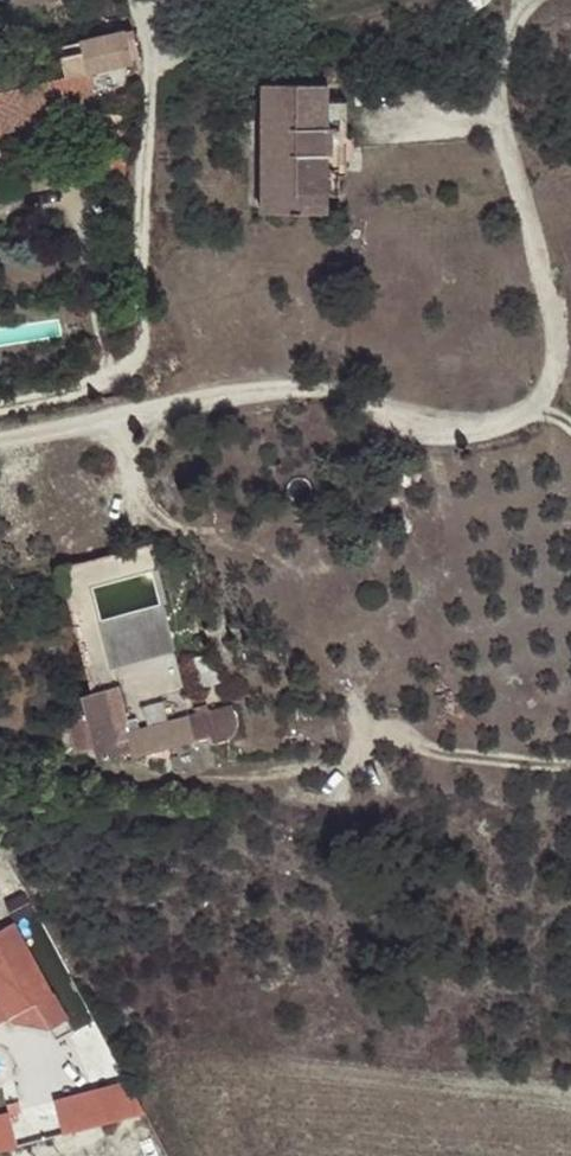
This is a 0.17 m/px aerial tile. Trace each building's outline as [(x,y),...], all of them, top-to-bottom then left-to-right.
[(51,0),(10,0),(12,10),(51,0)] [(132,64),(126,34),(79,43),(87,75),(132,64)] [(87,75),(20,91),(15,68),(0,72),(0,134),(96,112),(87,75)] [(262,84),(263,216),(327,216),(327,197),(329,104),(329,87),(262,84)] [(329,104),(327,197),(337,196),(337,177),(344,177),(344,105),(329,104)] [(93,586),(153,571),(146,545),(58,567),(90,692),(80,695),(97,758),(132,749),(134,755),(196,738),(190,713),(129,730),(93,586)] [(8,1016),(52,993),(13,921),(0,929),(0,1002),(8,1016)] [(66,1019),(52,993),(8,1016),(14,1023),(48,1029),(66,1019)] [(55,1092),(62,1129),(144,1114),(137,1077),(55,1092)] [(5,1103),(7,1113),(46,1105),(44,1095),(5,1103)]
